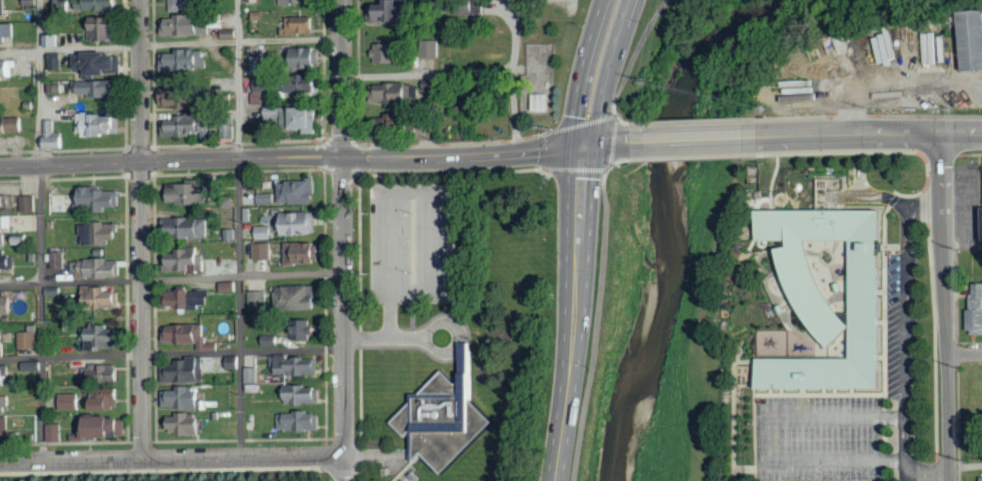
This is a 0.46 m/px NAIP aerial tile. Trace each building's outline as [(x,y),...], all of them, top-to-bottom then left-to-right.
[(56,12),(74,10),(73,0),(54,0),(56,12)] [(124,0),(79,0),(79,9),(123,11),(124,0)] [(203,12),(203,0),(172,0),(173,12),(203,12)] [(406,7),(406,0),(392,0),(392,4),(379,4),(378,22),(416,23),(417,7),(406,7)] [(981,69),(981,36),(979,36),(978,9),(952,10),(954,70),(981,69)] [(165,15),(165,35),(210,36),(210,16),(165,15)] [(317,34),(317,16),(290,17),(290,27),(284,28),(284,35),(317,34)] [(91,17),(92,41),(124,41),(123,17),(91,17)] [(8,42),(8,37),(16,37),(16,23),(0,24),(0,42),(8,42)] [(930,61),(930,34),(919,34),(919,61),(930,61)] [(64,35),(44,35),(44,47),(64,46),(64,35)] [(377,43),(376,62),(403,63),(403,44),(377,43)] [(291,48),(292,69),(324,68),(323,48),(291,48)] [(209,51),(164,52),(165,71),(210,70),(209,51)] [(124,52),(77,54),(78,70),(85,70),(85,77),(115,76),(115,70),(124,70),(124,52)] [(0,60),(0,79),(16,79),(17,61),(0,60)] [(269,104),(269,93),(283,93),(282,77),(256,78),(256,104),(269,104)] [(125,80),(77,81),(77,97),(125,96),(125,80)] [(323,94),(324,84),(304,83),(303,93),(323,94)] [(380,84),(380,105),(418,104),(417,83),(380,84)] [(165,89),(164,105),(181,105),(181,110),(207,110),(207,89),(165,89)] [(552,94),(532,94),(531,111),(551,111),(552,94)] [(307,133),(321,134),(322,108),(298,108),(297,129),(307,129),(307,133)] [(388,109),(388,123),(415,122),(415,110),(407,110),(407,109),(388,109)] [(110,137),(110,132),(119,132),(119,114),(77,114),(77,132),(86,133),(86,137),(110,137)] [(25,136),(25,119),(0,119),(0,136),(25,136)] [(981,208),(974,208),(974,240),(981,240),(981,169),(980,169),(981,208)] [(219,175),(206,175),(206,184),(171,184),(172,205),(214,203),(214,188),(219,188),(219,175)] [(842,179),(815,178),(815,189),(841,190),(842,179)] [(283,204),(319,203),(319,180),(282,181),(283,204)] [(80,208),(124,208),(124,189),(80,189),(80,208)] [(3,212),(3,209),(13,209),(13,196),(1,196),(1,191),(0,191),(0,212),(3,212)] [(262,199),(262,204),(277,204),(277,194),(267,195),(267,199),(262,199)] [(22,213),(37,213),(37,196),(22,196),(22,213)] [(754,207),(881,207),(881,387),(754,388),(755,357),(850,357),(849,240),(803,240),(806,248),(811,262),(816,278),(823,289),(831,305),(841,316),(849,325),(829,346),(820,337),(810,326),(801,313),(792,297),(785,280),(779,260),(775,247),(786,244),(786,239),(755,238),(754,207)] [(320,233),(319,212),(283,213),(284,220),(275,220),(275,235),(320,233)] [(14,231),(14,216),(0,217),(0,231),(14,231)] [(212,238),(211,218),(175,219),(175,238),(212,238)] [(123,240),(123,224),(85,223),(85,245),(111,245),(111,240),(123,240)] [(271,239),(271,226),(259,227),(259,239),(271,239)] [(254,244),(254,260),(274,260),(274,243),(254,244)] [(288,243),(288,265),(323,264),(323,243),(288,243)] [(205,272),(205,251),(172,250),(172,271),(205,272)] [(17,271),(16,252),(0,253),(0,271),(17,271)] [(66,252),(52,252),(53,269),(67,268),(66,252)] [(238,291),(238,282),(224,282),(224,292),(238,291)] [(967,284),(967,309),(962,309),(961,330),(981,331),(981,284),(967,284)] [(319,286),(280,287),(280,309),(320,308),(319,286)] [(124,289),(83,287),(83,306),(123,307),(124,289)] [(211,304),(211,290),(172,291),(172,309),(201,309),(201,305),(211,304)] [(268,291),(252,291),(252,309),(269,309),(268,291)] [(0,295),(0,317),(14,317),(14,296),(0,295)] [(298,341),(311,341),(311,318),(297,319),(298,341)] [(200,342),(201,351),(218,350),(218,343),(207,344),(206,324),(165,326),(165,344),(200,342)] [(82,341),(86,341),(86,350),(100,351),(100,348),(124,348),(125,327),(82,327),(82,341)] [(9,332),(0,331),(0,355),(9,355),(9,332)] [(38,348),(38,332),(21,332),(21,348),(38,348)] [(274,357),(274,375),(322,373),(321,356),(274,357)] [(166,382),(204,383),(204,359),(177,358),(177,366),(167,366),(166,382)] [(119,380),(120,361),(91,361),(91,380),(119,380)] [(10,387),(10,365),(0,365),(0,387),(10,387)] [(244,383),(259,383),(260,368),(245,367),(244,383)] [(452,475),(503,423),(484,404),(484,373),(469,373),(469,377),(462,384),(448,370),(424,394),(417,394),(417,401),(395,423),(411,438),(411,460),(424,460),(430,454),(452,475)] [(287,405),(322,405),(322,386),(287,386),(287,405)] [(167,409),(204,408),(203,388),(167,389),(167,409)] [(118,411),(118,399),(126,399),(126,392),(93,391),(92,410),(118,411)] [(0,394),(0,412),(10,412),(10,394),(0,394)] [(278,431),(323,430),(323,413),(278,413),(278,431)] [(204,433),(203,414),(168,415),(168,434),(204,433)] [(128,417),(87,418),(88,439),(128,438),(128,417)] [(0,418),(0,436),(16,437),(16,436),(21,436),(21,430),(11,430),(11,418),(0,418)] [(63,424),(46,424),(46,442),(63,441),(63,424)]
